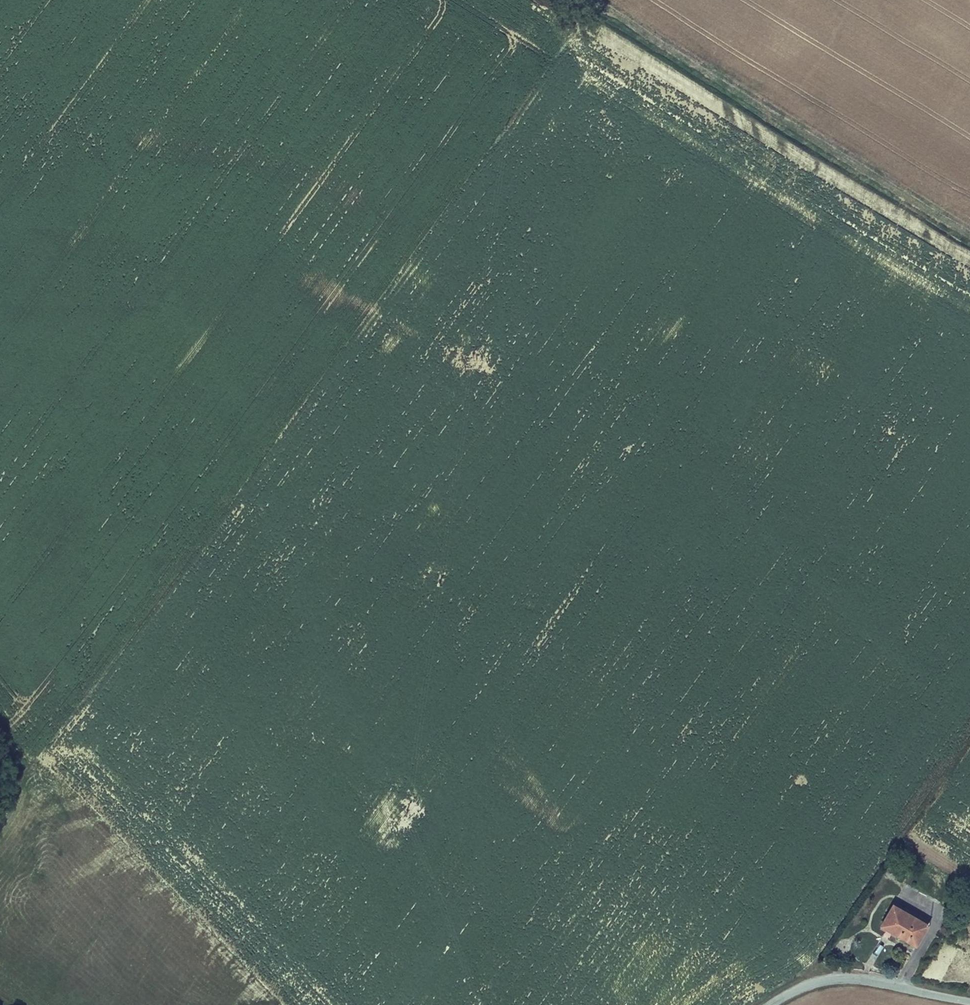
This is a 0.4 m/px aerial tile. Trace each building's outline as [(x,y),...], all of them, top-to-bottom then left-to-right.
[(905,877),(910,870),(899,863),(894,870),(905,877)] [(920,939),(932,919),(899,900),(886,921),(920,939)]
